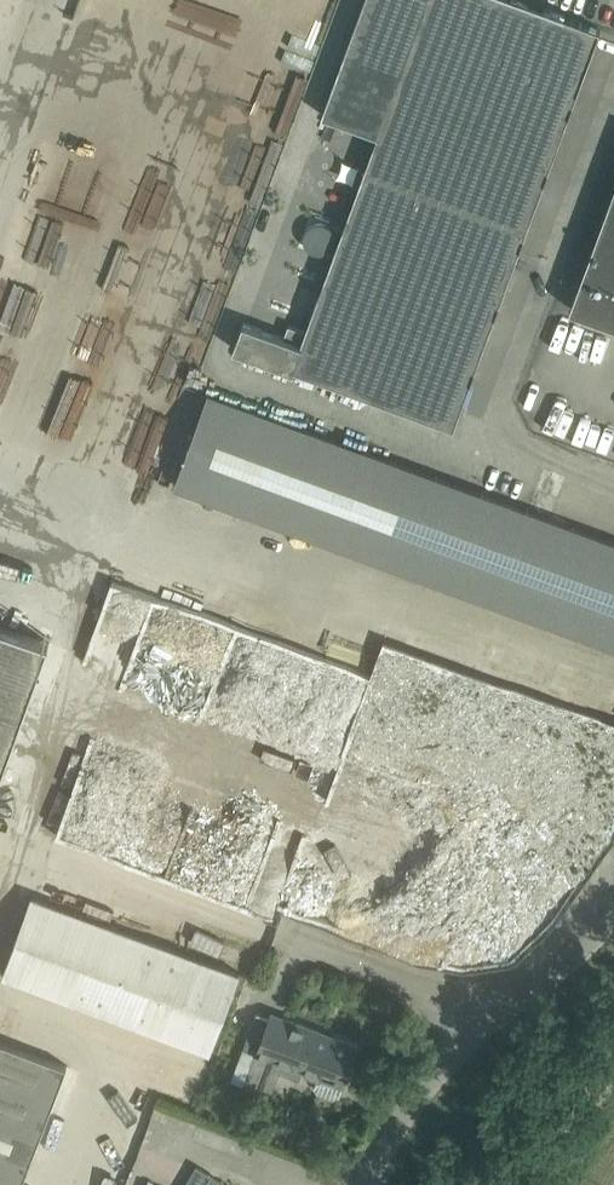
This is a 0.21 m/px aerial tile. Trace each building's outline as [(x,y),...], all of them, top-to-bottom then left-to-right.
[(512,0),(364,0),(321,116),(377,136),(300,346),(242,325),(233,350),(292,371),(292,369),(452,428),(598,32),(512,0)] [(158,29),(183,39),(189,24),(217,35),(220,28),(167,8),(158,29)] [(570,309),(613,325),(613,191),(570,309)] [(207,395),(173,486),(613,649),(613,545),(207,395)] [(49,644),(0,627),(0,784),(49,644)] [(2,977),(208,1054),(237,975),(31,898),(2,977)] [(268,1018),(255,1014),(231,1079),(259,1090),(270,1061),(317,1078),(313,1088),(316,1093),(332,1099),(337,1097),(356,1046),(270,1014),(268,1018)] [(0,1042),(0,1184),(20,1184),(22,1180),(35,1184),(123,1184),(134,1157),(115,1150),(128,1116),(57,1088),(65,1067),(0,1042)] [(485,1108),(471,1097),(463,1107),(477,1118),(485,1108)] [(195,1168),(184,1184),(214,1184),(216,1181),(195,1168)]
